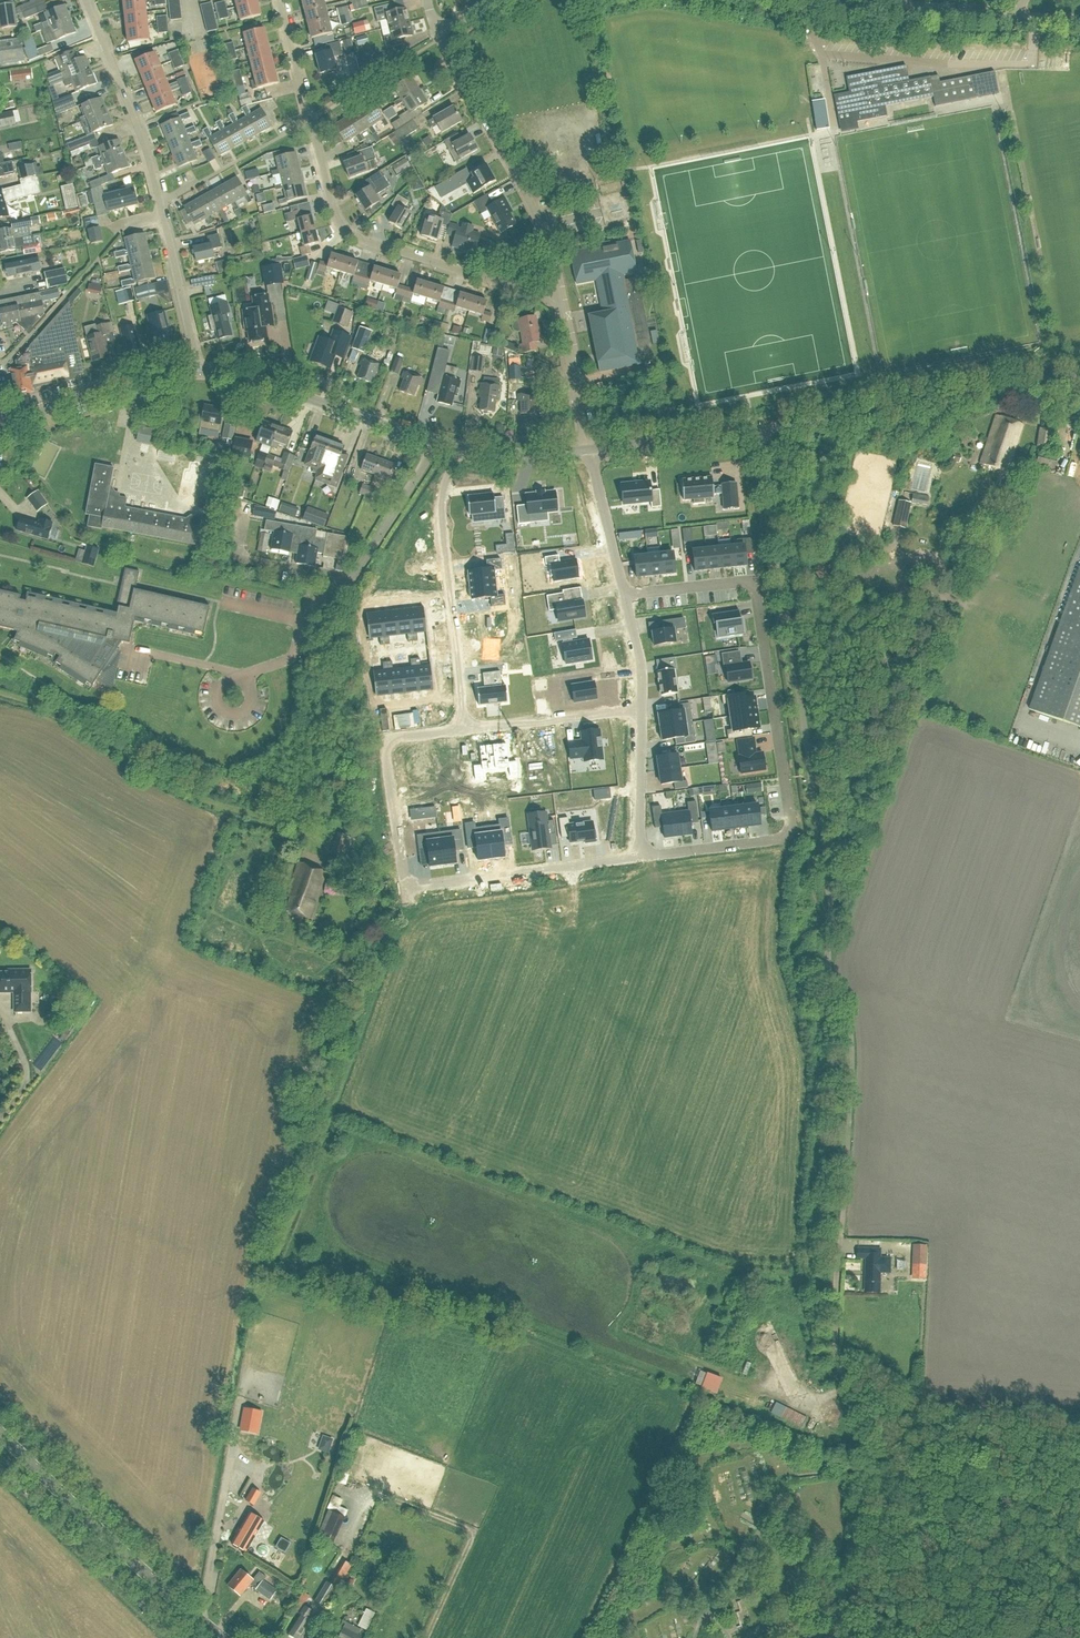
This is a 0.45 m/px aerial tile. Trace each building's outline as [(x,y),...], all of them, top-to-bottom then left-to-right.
[(41,6),(39,0),(31,0),(29,1),(30,3),(16,9),(17,15),(19,15),(41,6)] [(145,3),(144,0),(139,0),(123,2),(125,16),(146,13),(145,3)] [(325,7),(324,0),(302,0),(305,12),(325,7)] [(352,4),(353,6),(354,11),(368,7),(366,0),(352,4)] [(214,10),(214,13),(217,12),(227,10),(225,2),(212,5),(214,10)] [(261,16),(258,2),(237,8),(240,21),(261,16)] [(214,10),(212,5),(212,3),(200,6),(202,13),(214,10)] [(0,6),(0,15),(2,29),(18,27),(14,4),(0,6)] [(408,23),(405,9),(394,12),(392,4),(373,9),(377,23),(386,20),(388,28),(408,23)] [(169,7),(170,14),(181,12),(180,5),(169,7)] [(44,12),(41,6),(19,15),(21,22),(44,12)] [(45,15),(48,22),(43,24),(45,29),(45,30),(71,19),(65,6),(45,15)] [(337,9),(339,18),(349,15),(349,12),(354,11),(353,6),(347,7),(347,6),(337,9)] [(308,26),(329,20),(325,7),(305,12),(308,26)] [(215,16),(214,13),(214,10),(202,13),(204,19),(215,16)] [(229,18),(227,10),(217,12),(219,21),(229,18)] [(181,12),(170,14),(170,21),(182,19),(181,12)] [(148,28),(146,18),(146,13),(125,16),(126,30),(148,28)] [(349,15),(339,18),(341,26),(351,23),(349,15)] [(156,17),(157,26),(168,24),(167,16),(156,17)] [(215,16),(204,19),(205,26),(217,23),(215,16)] [(45,30),(45,29),(41,31),(47,44),(56,41),(76,33),(71,19),(45,30)] [(329,20),(308,26),(312,39),(332,34),(329,20)] [(370,31),(367,21),(352,25),(354,35),(370,31)] [(219,30),(217,23),(205,26),(207,33),(219,30)] [(408,23),(388,28),(390,35),(383,37),(386,49),(401,45),(400,39),(412,36),(408,23)] [(169,33),(168,24),(157,26),(159,34),(169,33)] [(149,42),(148,32),(148,28),(126,30),(128,44),(149,42)] [(247,48),(268,43),(264,29),(244,34),(247,48)] [(26,61),(22,38),(0,41),(0,65),(26,61)] [(343,42),(346,56),(355,53),(351,39),(343,42)] [(223,46),(225,54),(235,51),(233,43),(223,46)] [(251,62),(271,57),(268,43),(247,48),(251,62)] [(316,56),(317,63),(320,74),(337,70),(333,58),(343,55),(340,43),(326,46),(328,53),(316,56)] [(54,51),(51,45),(37,51),(36,48),(25,53),(29,60),(39,56),(39,57),(54,51)] [(168,54),(172,62),(181,58),(178,50),(168,54)] [(86,57),(77,60),(74,51),(59,57),(63,67),(66,66),(68,73),(56,77),(58,84),(64,81),(64,82),(91,71),(86,57)] [(229,95),(218,51),(193,57),(204,101),(229,95)] [(237,59),(235,51),(225,54),(227,62),(237,59)] [(160,67),(156,56),(155,54),(135,62),(140,75),(160,67)] [(274,70),(271,57),(251,62),(254,76),(274,70)] [(181,58),(172,62),(175,70),(184,66),(181,58)] [(375,61),(362,69),(366,76),(380,68),(375,61)] [(930,77),(909,81),(906,66),(846,78),(849,93),(834,96),(838,116),(855,112),(857,122),(871,120),(882,118),(887,117),(887,114),(886,114),(886,113),(885,107),(919,100),(934,97),(930,77)] [(140,75),(145,88),(165,80),(160,67),(140,75)] [(230,73),(232,81),(242,78),(240,70),(230,73)] [(251,83),(251,84),(253,90),(278,84),(274,70),(254,76),(256,82),(251,83)] [(96,84),(91,71),(64,82),(66,88),(73,85),(77,92),(96,84)] [(177,81),(180,88),(190,84),(187,77),(177,81)] [(394,89),(400,99),(394,103),(396,105),(420,90),(411,77),(394,89)] [(242,78),(232,81),(234,89),(244,86),(242,78)] [(170,93),(167,84),(165,80),(145,88),(151,101),(170,93)] [(190,84),(180,88),(183,96),(193,92),(190,84)] [(403,103),(408,111),(402,115),(405,119),(411,115),(410,114),(428,103),(420,90),(396,105),(397,107),(403,103)] [(176,106),(170,93),(151,101),(156,114),(176,106)] [(54,109),(75,101),(72,95),(53,102),(54,109)] [(82,106),(86,116),(79,118),(81,123),(108,112),(102,98),(82,106)] [(823,100),(812,102),(814,113),(825,111),(823,100)] [(77,107),(75,101),(54,109),(56,115),(77,107)] [(385,118),(383,119),(372,102),(360,110),(371,127),(372,126),(381,121),(385,127),(389,125),(385,118)] [(262,111),(251,117),(247,110),(246,107),(242,109),(244,112),(247,119),(249,118),(258,136),(271,129),(262,111)] [(388,111),(393,120),(399,116),(395,108),(388,111)] [(442,115),(434,118),(428,122),(431,128),(437,125),(442,133),(462,123),(455,108),(447,112),(445,109),(441,111),(442,115)] [(360,110),(347,118),(358,135),(360,134),(368,129),(373,135),(376,133),(372,126),(371,127),(360,110)] [(113,126),(108,112),(81,123),(82,126),(89,123),(93,134),(113,126)] [(13,113),(0,116),(0,129),(16,125),(13,113)] [(161,127),(167,141),(185,133),(185,131),(181,122),(190,118),(189,114),(179,118),(177,114),(171,116),(173,122),(161,127)] [(245,143),(258,136),(249,118),(247,119),(238,124),(233,114),(229,116),(234,126),(236,125),(245,143)] [(358,135),(347,118),(334,126),(345,143),(356,137),(360,143),(364,141),(360,134),(358,135)] [(232,150),(245,143),(236,125),(234,126),(225,131),(220,121),(216,123),(221,133),(223,132),(232,150)] [(394,133),(399,142),(419,129),(413,121),(394,133)] [(167,141),(172,155),(191,147),(190,145),(186,136),(196,132),(194,128),(185,131),(185,133),(167,141)] [(212,138),(209,131),(207,128),(203,131),(209,140),(210,140),(219,157),(232,150),(223,132),(221,133),(212,138)] [(376,133),(372,136),(377,143),(381,140),(376,133)] [(444,142),(448,149),(456,163),(477,150),(469,136),(461,140),(458,134),(444,142)] [(70,151),(91,143),(88,136),(67,144),(70,151)] [(338,136),(332,139),(336,145),(342,142),(338,136)] [(27,141),(8,145),(10,152),(28,148),(27,141)] [(99,148),(102,157),(99,158),(98,157),(91,159),(93,166),(124,155),(119,141),(99,148)] [(192,149),(199,146),(201,145),(200,141),(190,145),(191,147),(172,155),(178,169),(197,161),(192,149)] [(93,148),(91,143),(70,151),(72,157),(93,148)] [(350,179),(368,172),(378,168),(375,160),(377,159),(372,147),(357,152),(360,158),(344,164),(350,179)] [(276,158),(279,171),(271,173),(272,177),(280,175),(279,173),(299,168),(295,153),(276,158)] [(128,168),(124,155),(93,166),(95,171),(102,168),(101,166),(105,165),(109,175),(89,182),(92,189),(115,181),(112,174),(128,168)] [(4,164),(0,165),(0,178),(15,175),(12,162),(4,164)] [(22,180),(36,177),(40,176),(37,163),(19,168),(22,180)] [(466,170),(456,175),(451,177),(455,185),(449,188),(453,197),(464,191),(462,186),(468,182),(473,192),(494,181),(486,165),(469,174),(466,170)] [(280,175),(282,185),(275,187),(276,191),(283,190),(283,188),(302,183),(299,168),(279,173),(280,175)] [(355,196),(365,211),(379,202),(375,196),(389,187),(380,172),(365,182),(369,188),(355,196)] [(318,173),(309,175),(311,187),(321,186),(318,173)] [(22,180),(20,180),(22,186),(2,191),(2,190),(0,190),(0,219),(9,217),(6,203),(41,193),(36,177),(22,180)] [(237,179),(223,186),(233,204),(235,203),(244,198),(248,205),(252,203),(248,196),(246,197),(237,179)] [(619,208),(625,208),(623,182),(604,184),(606,213),(620,212),(619,208)] [(283,190),(286,200),(278,201),(279,206),(287,204),(286,202),(306,198),(302,183),(283,188),(283,190)] [(105,202),(108,212),(138,205),(134,188),(104,196),(102,186),(91,190),(94,205),(105,202)] [(231,205),(235,212),(239,220),(243,218),(235,203),(233,204),(223,186),(210,194),(220,211),(222,210),(231,205)] [(67,208),(78,205),(74,192),(63,195),(67,208)] [(210,194),(197,201),(207,219),(209,217),(218,212),(222,219),(226,217),(222,210),(220,211),(210,194)] [(474,202),(482,215),(485,220),(491,216),(501,233),(517,224),(509,210),(511,209),(505,198),(490,207),(488,203),(490,202),(486,195),(474,202)] [(397,196),(391,206),(397,209),(389,223),(401,230),(410,215),(403,211),(408,202),(397,196)] [(207,219),(197,201),(184,208),(189,218),(192,223),(194,226),(205,220),(209,227),(213,224),(209,217),(207,219)] [(301,234),(315,230),(311,216),(301,219),(299,211),(291,213),(293,221),(297,220),(301,234)] [(447,227),(451,215),(439,212),(437,219),(426,216),(421,236),(436,241),(441,226),(447,227)] [(28,237),(28,236),(32,236),(30,227),(40,225),(39,217),(12,222),(14,228),(0,230),(0,242),(28,237)] [(186,226),(192,223),(189,218),(184,221),(186,226)] [(455,237),(452,246),(461,249),(462,248),(475,252),(480,236),(472,233),(473,228),(463,224),(461,230),(458,229),(459,226),(450,224),(446,235),(455,237)] [(102,242),(99,228),(88,231),(91,244),(102,242)] [(315,230),(301,234),(304,247),(299,248),(302,256),(310,254),(308,246),(318,243),(315,230)] [(115,258),(128,255),(128,254),(148,249),(145,235),(124,239),(127,251),(125,252),(125,250),(114,253),(115,258)] [(222,248),(218,235),(207,238),(209,245),(193,248),(196,262),(214,258),(212,250),(222,248)] [(36,245),(34,236),(28,237),(0,242),(0,250),(1,253),(17,250),(17,248),(23,247),(25,255),(41,252),(40,244),(36,245)] [(640,292),(634,293),(627,294),(624,276),(636,273),(629,241),(571,252),(577,284),(596,281),(601,307),(602,313),(589,316),(596,354),(598,361),(600,372),(654,361),(640,292)] [(119,273),(132,270),(131,269),(152,264),(148,249),(128,254),(128,255),(131,265),(128,266),(128,265),(118,267),(119,273)] [(328,268),(341,272),(345,258),(331,254),(328,264),(320,262),(318,270),(317,270),(319,264),(312,262),(305,286),(311,287),(315,274),(324,277),(326,273),(328,268)] [(305,256),(293,260),(296,270),(308,267),(305,256)] [(5,265),(6,270),(5,271),(5,275),(7,276),(7,278),(41,271),(38,258),(5,265)] [(359,263),(345,258),(341,272),(354,276),(351,284),(360,287),(363,275),(355,273),(359,263)] [(219,274),(227,272),(225,260),(215,262),(218,274),(219,274)] [(155,278),(152,264),(131,269),(132,270),(134,280),(132,281),(132,279),(121,282),(122,287),(135,284),(135,283),(155,278)] [(266,286),(280,284),(281,283),(279,266),(264,268),(266,286)] [(370,281),(384,285),(388,271),(374,267),(371,277),(363,275),(360,287),(368,289),(370,281)] [(50,290),(64,287),(66,286),(63,270),(47,274),(50,290)] [(402,276),(388,271),(384,285),(397,289),(396,293),(396,294),(394,300),(402,302),(406,288),(398,286),(402,276)] [(38,279),(39,286),(48,284),(47,278),(38,279)] [(406,288),(402,302),(410,305),(414,294),(427,298),(431,285),(417,280),(414,291),(406,288)] [(155,284),(135,288),(138,300),(158,295),(155,284)] [(107,285),(95,285),(94,300),(106,300),(107,285)] [(444,289),(431,285),(427,298),(440,302),(439,307),(447,309),(449,301),(441,299),(444,289)] [(58,289),(41,292),(43,301),(60,298),(58,289)] [(121,291),(124,304),(133,301),(130,289),(121,291)] [(230,289),(222,290),(223,298),(231,297),(230,289)] [(46,315),(41,292),(0,301),(0,314),(3,326),(7,325),(9,330),(15,329),(14,324),(20,323),(20,324),(28,331),(33,327),(45,315),(46,315)] [(457,304),(449,301),(447,309),(455,312),(456,307),(470,311),(474,298),(460,293),(457,304)] [(256,310),(243,311),(244,322),(243,324),(244,329),(245,329),(246,332),(248,332),(250,343),(252,342),(254,344),(259,343),(261,341),(267,340),(266,327),(274,326),(270,303),(269,303),(268,295),(254,298),(256,310)] [(487,302),(474,298),(470,311),(483,315),(482,320),(490,322),(492,314),(484,312),(487,302)] [(35,392),(34,389),(71,381),(70,378),(85,374),(70,302),(16,362),(17,368),(11,369),(16,395),(35,392)] [(339,307),(338,307),(332,322),(348,328),(354,313),(353,313),(355,307),(341,302),(339,307)] [(210,308),(218,340),(232,336),(226,314),(230,314),(227,303),(210,308)] [(150,328),(155,346),(169,342),(166,332),(169,331),(164,312),(147,317),(150,328)] [(542,342),(541,332),(539,333),(536,316),(519,319),(519,321),(516,321),(513,324),(513,327),(515,331),(518,332),(521,331),(524,344),(520,345),(522,353),(538,350),(536,343),(542,342)] [(111,323),(107,325),(96,327),(95,325),(84,328),(87,338),(86,338),(93,363),(109,358),(103,337),(110,335),(114,334),(111,323)] [(140,349),(134,326),(120,330),(127,353),(140,349)] [(486,329),(483,343),(491,345),(495,332),(486,329)] [(331,342),(320,338),(311,361),(330,368),(335,355),(342,358),(350,337),(335,331),(331,342)] [(659,331),(650,334),(652,340),(660,338),(659,331)] [(352,349),(361,352),(366,337),(358,334),(352,349)] [(457,337),(443,334),(440,347),(454,350),(457,337)] [(392,354),(377,350),(375,356),(385,359),(382,367),(388,369),(392,354)] [(484,358),(473,357),(472,371),(482,373),(484,358)] [(396,358),(390,372),(398,375),(403,360),(396,358)] [(378,374),(381,366),(361,359),(359,366),(361,367),(357,379),(371,384),(375,373),(378,374)] [(510,380),(522,380),(521,365),(521,366),(520,361),(509,362),(510,380)] [(404,380),(400,392),(414,397),(418,386),(420,387),(423,379),(404,372),(401,379),(404,380)] [(440,376),(439,383),(437,389),(439,390),(436,403),(451,406),(454,396),(456,397),(459,388),(460,381),(440,376)] [(498,402),(500,386),(498,386),(499,379),(484,378),(483,383),(480,383),(478,398),(481,398),(479,411),(494,413),(496,402),(498,402)] [(538,403),(538,394),(517,395),(517,400),(520,400),(521,414),(535,414),(535,403),(538,403)] [(220,432),(223,416),(234,418),(236,406),(228,405),(227,411),(204,406),(200,428),(220,432)] [(1022,425),(996,416),(980,463),(1007,472),(1022,425)] [(272,447),(279,427),(264,422),(257,442),(272,447)] [(225,425),(222,439),(232,441),(235,427),(225,425)] [(293,432),(279,427),(272,447),(277,449),(279,444),(287,447),(293,432)] [(1040,429),(1038,447),(1050,449),(1053,430),(1040,429)] [(159,446),(159,437),(141,436),(141,445),(159,446)] [(316,436),(311,451),(307,461),(305,466),(314,469),(312,472),(318,475),(325,456),(330,441),(316,436)] [(237,438),(233,456),(251,460),(256,442),(237,438)] [(345,446),(330,441),(325,456),(318,475),(316,480),(337,488),(349,455),(342,453),(345,446)] [(217,444),(215,454),(229,457),(231,446),(217,444)] [(264,469),(269,455),(260,451),(255,466),(264,469)] [(1054,470),(1058,457),(1039,452),(1036,465),(1054,470)] [(288,473),(294,456),(285,453),(279,469),(288,473)] [(961,456),(954,454),(953,462),(959,463),(961,456)] [(276,457),(269,455),(264,469),(263,470),(271,472),(276,457)] [(375,475),(381,460),(367,455),(361,470),(375,475)] [(381,460),(375,475),(390,480),(395,465),(381,460)] [(114,468),(95,465),(86,515),(90,516),(87,527),(102,530),(102,527),(201,546),(204,529),(210,530),(212,519),(191,515),(186,518),(186,519),(125,507),(127,499),(114,496),(114,492),(110,486),(114,468)] [(684,500),(688,500),(693,499),(694,504),(704,503),(704,498),(711,497),(713,497),(713,498),(714,498),(714,495),(722,494),(724,510),(738,508),(736,483),(721,484),(722,486),(713,487),(712,477),(711,477),(710,478),(682,480),(683,500),(684,500)] [(650,482),(621,485),(623,504),(652,501),(650,482)] [(358,494),(366,497),(370,487),(362,484),(358,494)] [(378,490),(370,487),(366,497),(374,500),(378,490)] [(48,504),(38,491),(27,499),(37,512),(48,504)] [(527,505),(517,506),(519,525),(530,523),(529,515),(557,511),(555,492),(544,493),(544,492),(537,492),(537,494),(526,495),(527,505)] [(901,501),(926,506),(929,496),(904,492),(901,501)] [(494,494),(467,497),(469,515),(484,514),(485,521),(505,519),(503,498),(494,498),(494,494)] [(911,504),(898,501),(893,526),(906,529),(911,504)] [(328,516),(318,512),(314,524),(324,527),(328,516)] [(267,516),(265,531),(275,532),(272,550),(298,554),(297,564),(315,567),(317,553),(324,554),(323,557),(343,561),(347,537),(327,533),(326,539),(316,538),(318,530),(278,522),(279,518),(267,516)] [(18,529),(17,531),(49,540),(54,523),(41,520),(40,524),(21,518),(20,523),(18,524),(17,528),(18,529)] [(716,527),(704,529),(705,539),(717,537),(716,527)] [(54,539),(60,541),(63,530),(56,529),(54,539)] [(671,533),(673,551),(681,551),(679,532),(671,533)] [(513,534),(505,534),(506,544),(514,543),(513,534)] [(737,546),(731,546),(733,567),(746,566),(743,539),(736,540),(737,546)] [(721,569),(733,567),(731,546),(718,548),(721,569)] [(99,549),(90,547),(85,565),(94,567),(99,549)] [(721,569),(718,548),(706,549),(708,570),(721,569)] [(708,570),(706,549),(693,551),(695,572),(708,570)] [(673,553),(660,554),(662,575),(675,574),(673,553)] [(649,576),(662,575),(660,554),(647,555),(649,576)] [(636,578),(649,576),(647,555),(634,557),(636,578)] [(559,556),(545,558),(546,565),(551,564),(554,581),(578,577),(576,560),(560,563),(559,556)] [(469,575),(467,576),(467,582),(470,582),(470,586),(495,583),(494,570),(502,569),(500,559),(486,561),(487,570),(468,572),(469,575)] [(134,622),(136,618),(204,634),(210,607),(135,590),(140,572),(125,569),(116,607),(119,608),(117,618),(27,597),(26,602),(19,601),(21,596),(0,591),(0,628),(18,632),(14,641),(54,658),(56,654),(60,656),(56,663),(92,687),(97,680),(111,688),(117,660),(114,659),(116,651),(115,651),(120,642),(129,644),(134,622)] [(1030,710),(1079,727),(1079,569),(1030,710)] [(470,590),(468,590),(469,597),(471,596),(472,600),(490,598),(491,607),(506,605),(504,595),(497,596),(495,583),(470,586),(470,590)] [(563,594),(546,596),(549,611),(557,610),(558,621),(585,617),(583,608),(582,601),(573,603),(573,600),(565,602),(563,593),(563,594)] [(726,604),(744,604),(744,593),(725,593),(726,604)] [(423,608),(409,610),(413,642),(418,641),(417,637),(417,633),(426,632),(423,607),(423,608)] [(409,610),(395,611),(398,635),(407,634),(408,642),(413,642),(409,610)] [(740,620),(739,610),(712,615),(713,625),(715,624),(717,638),(745,634),(743,623),(743,619),(740,620)] [(395,611),(381,613),(385,645),(390,644),(389,636),(398,635),(395,611)] [(381,613),(367,614),(370,639),(380,638),(380,645),(385,645),(381,613)] [(472,639),(501,636),(498,614),(483,616),(484,625),(470,626),(472,639)] [(663,631),(652,632),(654,646),(678,642),(676,629),(685,628),(684,619),(662,622),(663,631)] [(576,630),(554,634),(555,642),(563,641),(563,644),(562,644),(566,664),(592,660),(589,640),(572,643),(572,639),(577,638),(576,630)] [(503,658),(501,636),(472,639),(473,652),(486,651),(487,659),(503,658)] [(741,664),(741,662),(739,652),(722,655),(724,668),(726,667),(728,682),(752,679),(749,663),(741,664)] [(706,666),(713,664),(717,664),(715,656),(705,657),(706,666)] [(411,668),(402,669),(405,693),(419,691),(415,659),(410,660),(411,668)] [(420,659),(415,659),(419,691),(433,689),(433,691),(430,665),(421,666),(420,659)] [(374,672),(377,696),(391,694),(387,662),(382,663),(383,671),(374,672)] [(392,662),(387,662),(391,694),(405,693),(402,669),(393,670),(392,662)] [(664,671),(658,672),(661,696),(677,693),(673,664),(663,666),(664,671)] [(484,688),(477,689),(479,706),(507,703),(506,685),(502,686),(500,672),(483,674),(484,682),(486,682),(486,688),(484,688)] [(214,690),(219,687),(215,680),(209,684),(214,690)] [(280,684),(287,705),(296,702),(289,681),(280,684)] [(594,683),(571,686),(574,702),(597,699),(594,683)] [(728,704),(730,717),(757,713),(754,698),(741,700),(740,693),(722,696),(723,705),(728,704)] [(547,712),(546,703),(536,704),(537,713),(547,712)] [(670,712),(658,714),(660,728),(686,724),(684,710),(690,709),(689,703),(669,706),(670,712)] [(747,737),(746,730),(759,728),(757,713),(730,717),(732,730),(727,731),(728,740),(747,737)] [(712,720),(705,721),(708,742),(716,741),(712,720)] [(686,724),(660,728),(662,741),(674,739),(675,745),(695,742),(694,736),(688,737),(686,724)] [(583,741),(569,743),(571,758),(584,757),(585,761),(602,759),(601,747),(602,747),(601,739),(600,739),(599,731),(582,733),(583,741)] [(765,770),(763,753),(756,754),(754,738),(737,741),(739,756),(738,756),(741,774),(765,770)] [(497,744),(493,745),(496,770),(508,769),(509,776),(519,775),(517,761),(509,762),(507,743),(503,744),(503,741),(496,742),(497,744)] [(481,765),(473,766),(475,780),(484,779),(483,771),(496,770),(493,745),(489,745),(489,743),(482,744),(483,746),(479,746),(481,765)] [(707,754),(717,753),(715,743),(706,744),(707,754)] [(1039,744),(1036,751),(1046,755),(1049,748),(1039,744)] [(657,757),(659,771),(679,768),(677,755),(657,757)] [(679,768),(659,771),(661,785),(674,783),(675,790),(688,788),(687,781),(681,782),(679,768)] [(594,800),(600,799),(611,798),(610,789),(599,790),(593,791),(594,800)] [(337,800),(346,802),(348,795),(339,793),(337,800)] [(688,812),(675,813),(678,836),(692,834),(691,824),(699,823),(696,802),(687,803),(688,812)] [(467,804),(460,804),(462,818),(469,817),(467,804)] [(758,805),(745,806),(748,827),(760,825),(758,805)] [(678,836),(675,813),(662,815),(661,806),(652,807),(655,829),(663,828),(664,838),(678,836)] [(733,808),(736,828),(748,827),(745,806),(733,808)] [(724,830),(736,828),(733,808),(721,809),(724,830)] [(422,809),(402,811),(403,820),(423,818),(422,809)] [(724,830),(721,809),(709,811),(712,831),(724,830)] [(568,818),(559,819),(562,838),(569,837),(570,843),(584,841),(585,843),(595,842),(595,839),(597,839),(596,830),(593,830),(592,822),(569,825),(568,818)] [(499,825),(487,827),(492,860),(505,858),(503,845),(511,844),(508,819),(499,820),(499,825)] [(547,821),(529,824),(533,850),(550,848),(550,845),(549,835),(555,834),(554,821),(547,821)] [(475,823),(465,824),(468,850),(477,848),(478,861),(492,860),(487,827),(475,828),(475,823)] [(460,830),(439,833),(443,866),(456,864),(455,851),(463,850),(460,830)] [(348,852),(353,838),(338,832),(331,854),(346,859),(346,858),(349,859),(351,854),(348,852)] [(439,833),(417,836),(420,855),(428,854),(429,865),(430,868),(443,866),(439,833)] [(310,919),(326,872),(299,863),(288,897),(291,898),(287,911),(310,919)] [(29,970),(9,970),(9,973),(0,973),(0,992),(14,992),(14,1012),(30,1012),(30,992),(29,992),(29,970)] [(926,1265),(927,1245),(915,1245),(914,1265),(926,1265)] [(880,1250),(857,1250),(856,1260),(865,1260),(864,1283),(866,1283),(866,1293),(879,1294),(880,1274),(890,1274),(890,1259),(880,1258),(880,1250)] [(709,1374),(704,1386),(716,1391),(721,1379),(709,1374)] [(247,1409),(243,1431),(257,1434),(262,1412),(247,1409)] [(787,1423),(806,1432),(811,1421),(792,1412),(787,1423)] [(326,1438),(323,1447),(332,1450),(334,1441),(326,1438)] [(260,1493),(253,1489),(246,1500),(254,1505),(260,1493)] [(346,1510),(349,1504),(342,1500),(338,1506),(346,1510)] [(334,1508),(323,1533),(336,1539),(347,1513),(334,1508)] [(249,1513),(231,1543),(246,1552),(264,1521),(249,1513)] [(295,1576),(302,1566),(293,1559),(286,1569),(295,1576)] [(332,1584),(327,1580),(314,1601),(325,1608),(325,1607),(351,1566),(345,1562),(332,1584)] [(250,1584),(270,1600),(277,1591),(263,1580),(266,1577),(259,1571),(253,1579),(240,1569),(227,1585),(240,1596),(250,1584)] [(295,1637),(300,1637),(311,1621),(309,1620),(314,1612),(303,1605),(298,1613),(299,1613),(287,1633),(295,1637)] [(366,1609),(359,1624),(367,1628),(374,1612),(366,1609)]
